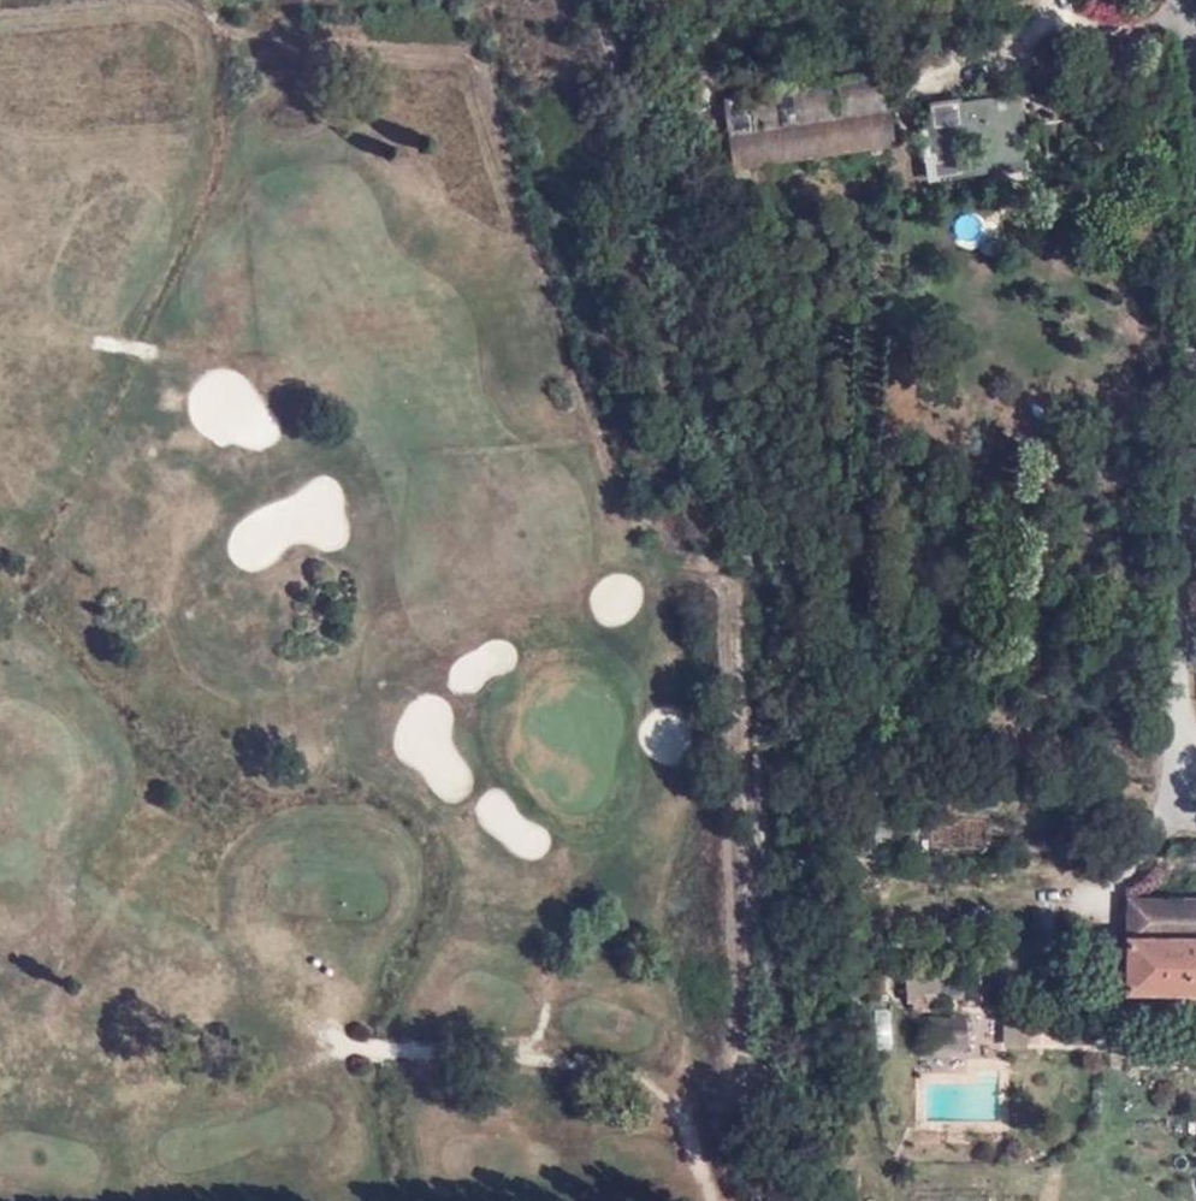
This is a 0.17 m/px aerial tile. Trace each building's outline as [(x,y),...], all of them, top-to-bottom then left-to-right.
[(886,74),(724,99),(735,170),(896,147),(886,74)] [(1013,127),(1007,96),(973,101),(974,116),(959,117),(958,100),(933,103),(934,122),(925,123),(931,178),(981,172),(981,162),(1018,156),(1013,127)] [(1129,901),(1126,1005),(1195,1006),(1195,902),(1129,901)] [(1004,975),(909,976),(910,1008),(1004,1006),(1004,975)] [(1004,1049),(1041,1047),(1039,1014),(1002,1017),(1004,1049)]
